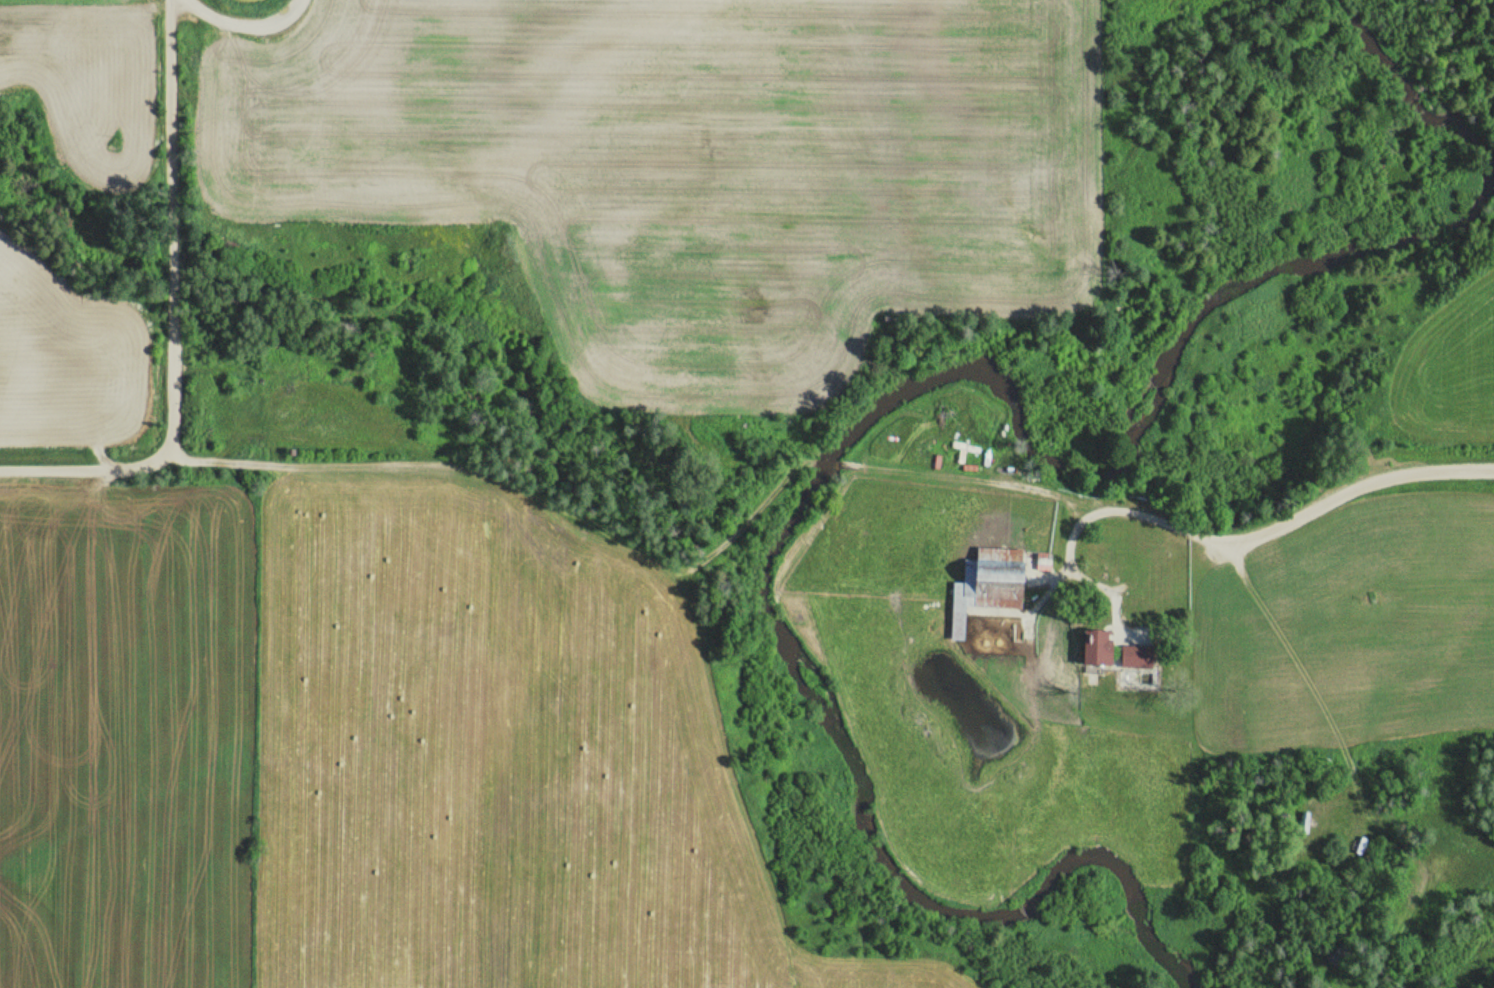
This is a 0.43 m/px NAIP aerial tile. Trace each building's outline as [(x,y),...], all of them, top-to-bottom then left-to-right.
[(952,582),(950,639),(962,639),(963,607),(1020,609),(1021,549),(975,547),(975,559),(963,558),(963,582),(952,582)] [(1109,665),(1110,630),(1080,630),(1080,664),(1109,665)] [(1151,645),(1120,645),(1120,667),(1151,667),(1151,645)] [(1361,855),(1368,840),(1360,836),(1353,851),(1361,855)]
